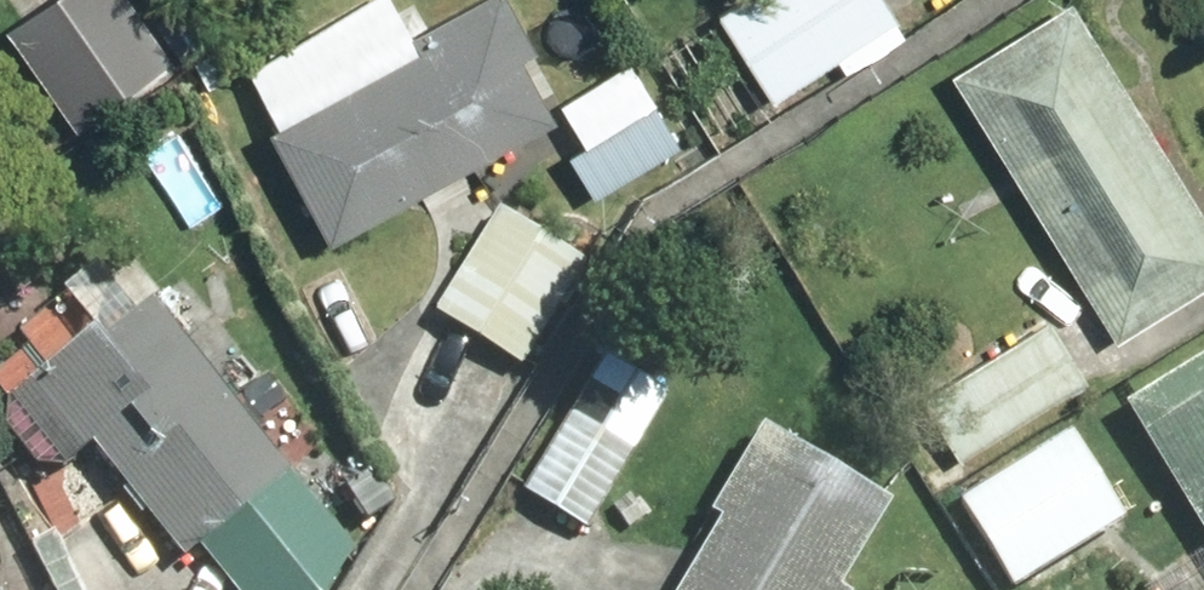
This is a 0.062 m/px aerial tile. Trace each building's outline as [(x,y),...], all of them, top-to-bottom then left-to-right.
[(7,25),(75,133),(177,70),(133,0),(47,0),(7,25)] [(276,129),(401,66),(407,26),(391,0),(365,0),(242,77),(276,129)] [(839,65),(846,76),(902,42),(895,31),(899,28),(882,0),(740,0),(711,18),(767,109),(839,65)] [(949,74),(1114,344),(1203,289),(1203,231),(1065,4),(949,74)] [(276,129),(264,135),(318,244),(554,126),(500,17),(401,66),(276,129)] [(509,209),(435,312),(517,370),(591,267),(509,209)] [(144,273),(35,359),(184,549),(202,535),(232,573),(324,501),(144,273)] [(1022,318),(908,391),(958,470),(1072,397),(1022,318)] [(611,352),(520,497),(581,535),(671,389),(611,352)] [(1116,418),(1203,549),(1203,358),(1116,418)] [(675,589),(854,589),(901,514),(755,424),(699,513),(716,523),(675,589)] [(955,502),(1011,589),(1026,589),(1128,525),(1068,430),(955,502)]
